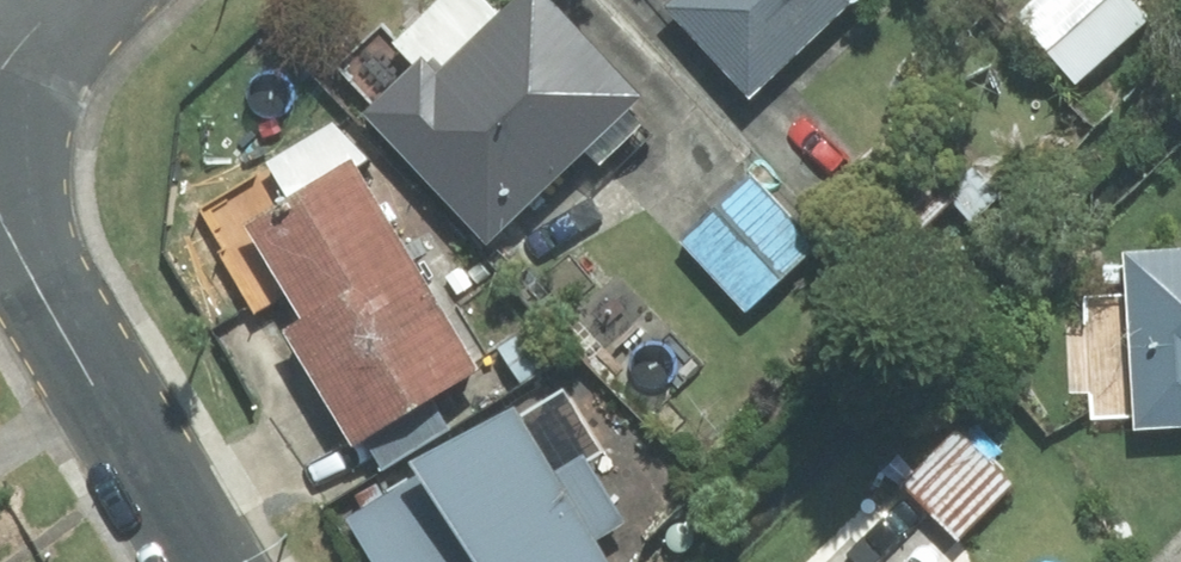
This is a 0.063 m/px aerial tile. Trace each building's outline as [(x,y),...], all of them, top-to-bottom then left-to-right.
[(538,0),(502,0),(499,3),(496,0),(443,0),(390,48),(407,66),(358,111),(482,246),(583,153),(601,173),(645,133),(626,112),(635,105),(538,0)] [(742,97),(853,0),(657,0),(742,97)] [(262,159),(283,195),(235,224),(289,313),(266,327),(338,447),(476,365),(350,155),(328,119),(262,159)] [(894,131),(839,181),(902,249),(956,199),(894,131)] [(755,157),(675,230),(748,310),(828,237),(755,157)] [(1124,251),(1131,432),(1180,430),(1180,249),(1124,251)] [(637,548),(681,520),(612,411),(542,456),(505,397),(404,460),(413,475),(344,518),(340,521),(366,561),(646,561),(637,548)] [(838,561),(938,561),(1023,484),(965,422),(827,550),(838,561)]
